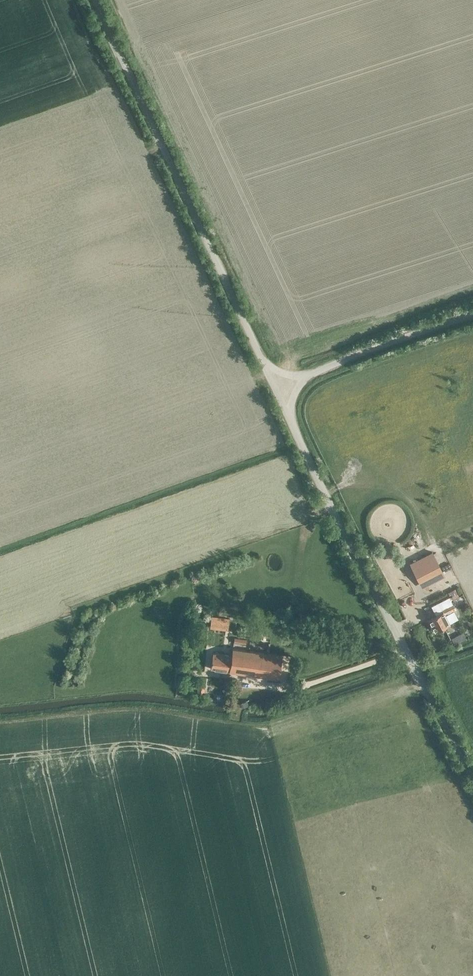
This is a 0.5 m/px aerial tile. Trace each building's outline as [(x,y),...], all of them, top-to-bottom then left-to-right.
[(432,552),(410,563),(421,585),(443,574),(432,552)] [(453,610),(456,608),(450,598),(433,607),(437,616),(429,620),(435,632),(450,624),(446,616),(454,612),(453,610)] [(228,625),(229,617),(210,615),(209,623),(228,625)] [(210,669),(248,674),(251,651),(232,648),(231,656),(212,653),(210,669)] [(282,655),(251,651),(248,674),(278,678),(282,655)]
